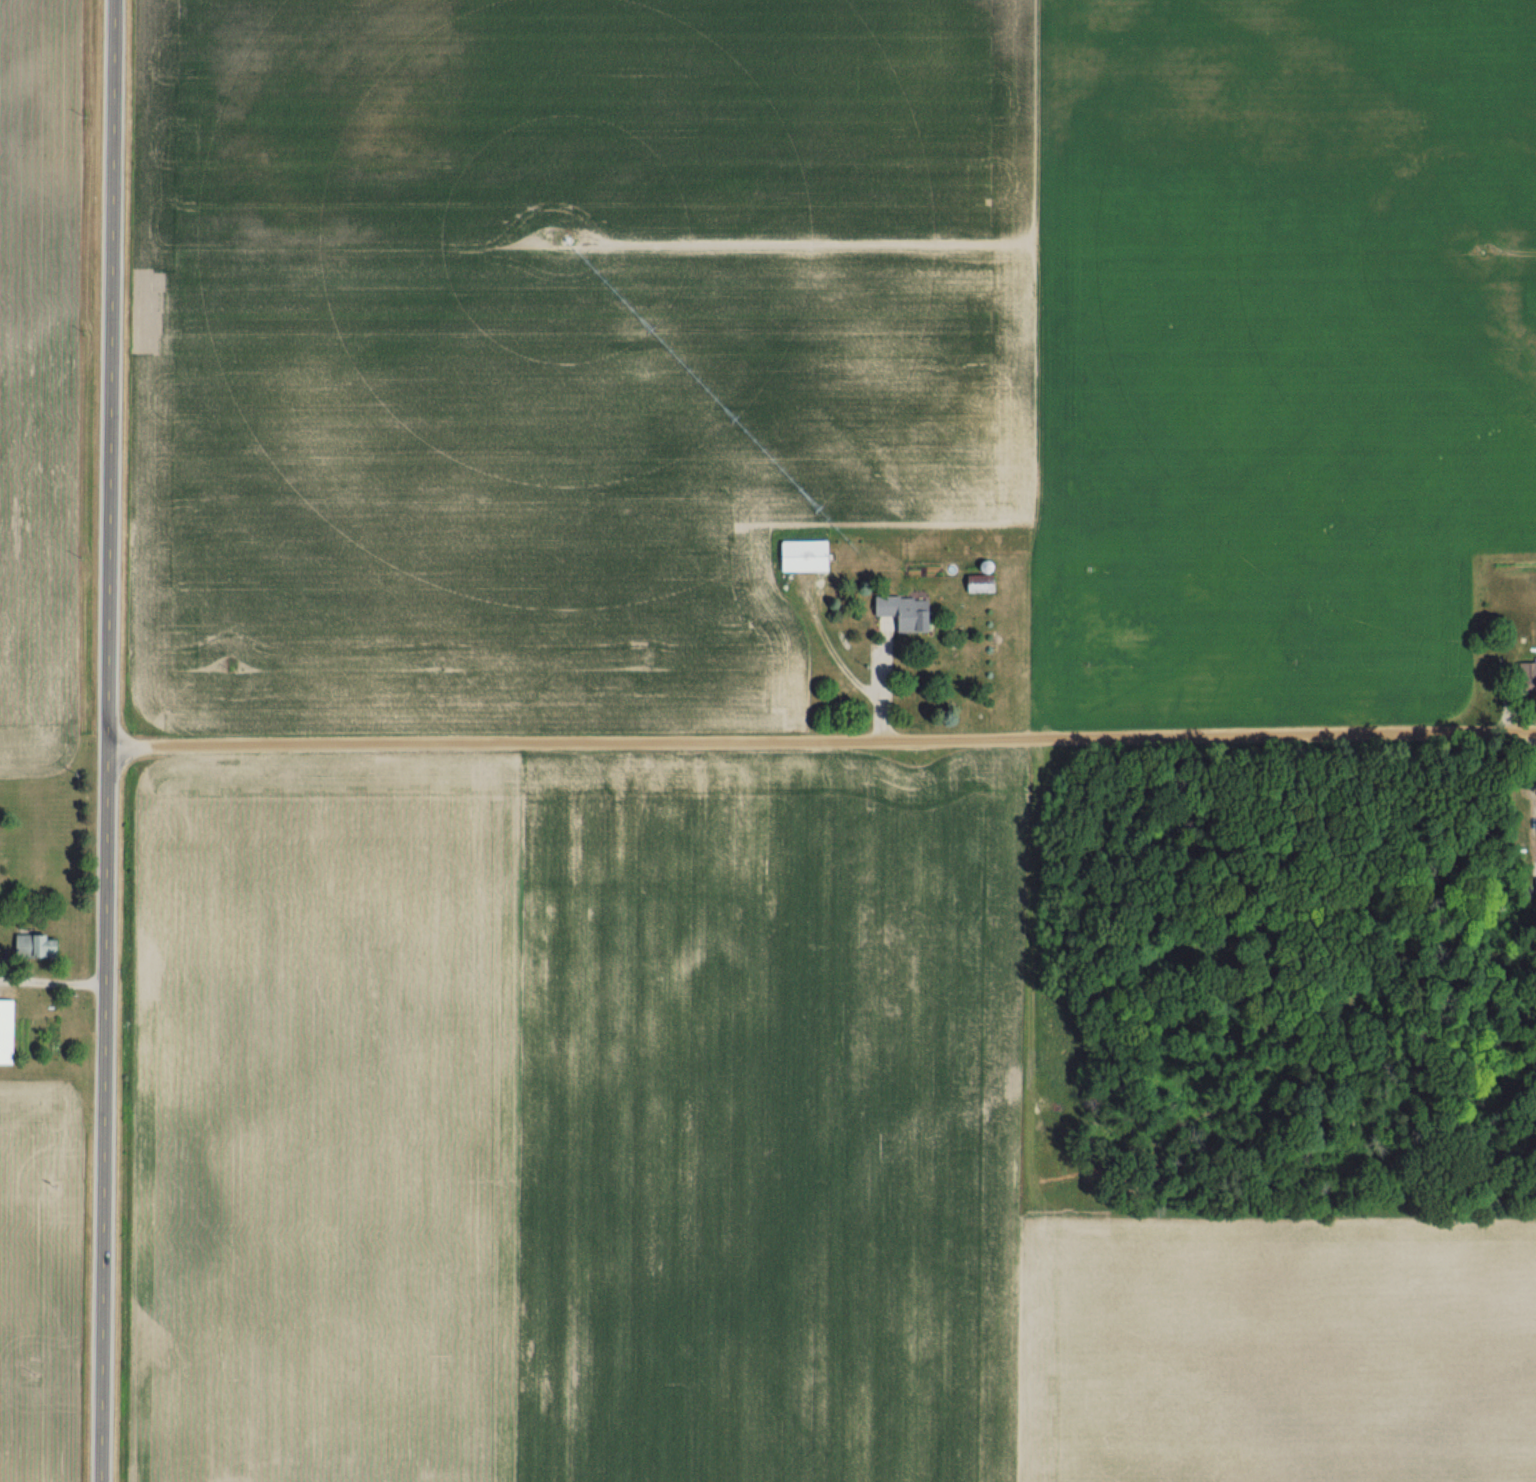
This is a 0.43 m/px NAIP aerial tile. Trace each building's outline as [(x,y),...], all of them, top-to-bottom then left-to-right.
[(823,540),(775,540),(775,571),(823,571),(823,540)] [(989,576),(961,576),(961,593),(989,593),(989,576)] [(890,633),(920,633),(920,598),(869,598),(869,616),(890,616),(890,633)] [(1516,663),(1516,681),(1535,681),(1535,663),(1516,663)] [(69,956),(69,935),(20,935),(20,956),(69,956)] [(21,1063),(21,999),(0,999),(0,1063),(21,1063)]
